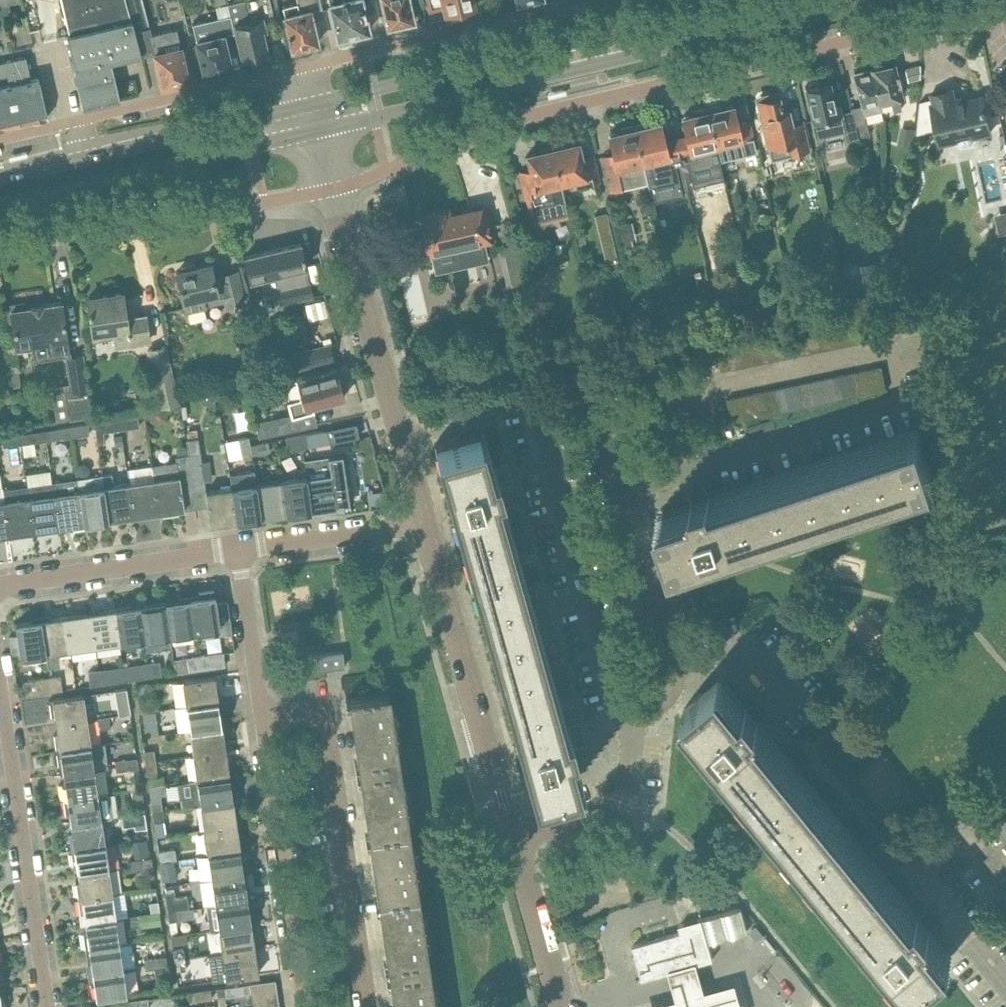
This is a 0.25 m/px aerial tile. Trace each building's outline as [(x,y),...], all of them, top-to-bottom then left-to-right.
[(69,33),(133,18),(130,8),(128,0),(61,0),(69,33)] [(229,3),(232,14),(232,16),(236,32),(238,42),(242,58),(244,58),(245,58),(245,59),(245,60),(246,60),(246,61),(247,61),(247,62),(248,62),(249,62),(250,62),(251,62),(252,62),(253,62),(254,61),(255,60),(256,59),(256,58),(256,57),(256,56),(256,55),(268,52),(262,30),(266,29),(263,17),(274,15),(270,0),(240,0),(229,3)] [(282,6),(292,48),(295,48),(295,51),(305,48),(305,45),(318,42),(310,10),(322,7),(320,0),(297,0),(298,2),(282,6)] [(337,37),(339,37),(342,38),(350,36),(352,34),(369,30),(362,0),(328,0),(337,37)] [(387,26),(390,25),(393,27),(399,26),(401,23),(414,20),(409,0),(382,0),(387,26)] [(445,12),(447,12),(448,15),(461,12),(460,9),(474,6),(473,0),(442,0),(445,12)] [(209,20),(193,23),(194,31),(204,74),(208,73),(211,75),(216,74),(217,70),(231,67),(224,34),(234,32),(230,14),(218,17),(209,20)] [(66,34),(84,108),(119,100),(110,61),(141,54),(133,18),(69,33),(66,34)] [(149,28),(138,30),(143,55),(154,53),(162,85),(175,82),(178,84),(183,83),(185,80),(188,79),(180,45),(178,37),(176,28),(150,34),(149,28)] [(26,57),(14,59),(14,61),(30,121),(47,116),(39,79),(32,80),(27,58),(26,57)] [(0,62),(0,77),(7,75),(10,85),(0,88),(10,125),(30,121),(14,61),(14,59),(0,62)] [(873,68),(871,69),(878,102),(879,101),(890,99),(893,111),(901,109),(898,97),(902,96),(894,63),(883,66),(881,64),(875,66),(873,68)] [(919,64),(904,68),(908,82),(918,79),(921,79),(920,64),(919,64)] [(862,105),(850,107),(851,110),(858,138),(869,136),(864,115),(881,110),(879,101),(878,102),(871,69),(854,73),(862,105)] [(808,86),(805,86),(813,120),(816,134),(844,128),(847,141),(858,138),(851,110),(841,112),(838,102),(834,103),(829,81),(819,83),(816,81),(810,83),(808,86)] [(10,125),(0,88),(0,86),(0,128),(10,125)] [(919,101),(917,133),(937,128),(940,144),(956,140),(957,143),(962,147),(972,145),(975,139),(974,136),(991,132),(983,95),(956,102),(953,89),(931,94),(932,98),(919,101)] [(760,95),(757,101),(771,159),(809,150),(802,121),(792,123),(788,108),(782,110),(779,96),(771,97),(766,94),(760,95)] [(720,105),(705,108),(714,145),(716,144),(720,160),(756,152),(749,121),(737,123),(733,105),(721,108),(720,105)] [(686,135),(674,138),(680,163),(680,165),(688,163),(693,185),(722,178),(714,145),(705,108),(693,111),(694,114),(682,117),(686,135)] [(633,125),(642,162),(656,159),(658,168),(680,163),(674,138),(664,141),(660,122),(648,125),(647,122),(633,125)] [(645,175),(642,162),(633,125),(620,128),(621,132),(609,134),(613,153),(602,156),(610,191),(623,188),(621,181),(645,175)] [(901,128),(897,145),(905,147),(910,148),(914,131),(910,130),(901,128)] [(576,186),(599,181),(593,154),(581,156),(578,142),(566,145),(563,142),(551,145),(559,182),(574,179),(576,186)] [(559,182),(551,145),(540,147),(538,152),(527,154),(530,168),(518,171),(525,198),(526,198),(529,210),(551,205),(550,202),(563,199),(559,182)] [(425,237),(392,245),(397,265),(431,257),(430,252),(452,247),(457,268),(486,262),(481,241),(493,238),(486,206),(451,213),(423,220),(421,213),(420,214),(425,237)] [(595,214),(600,233),(611,230),(606,211),(595,214)] [(616,227),(620,241),(629,239),(626,224),(616,227)] [(301,243),(244,256),(249,279),(260,276),(268,311),(281,308),(280,303),(313,296),(309,280),(306,266),(301,243)] [(522,262),(502,267),(506,285),(526,281),(522,262)] [(227,306),(234,305),(234,307),(237,306),(237,304),(243,303),(236,272),(221,275),(221,277),(214,279),(211,264),(195,267),(195,263),(180,266),(181,270),(176,271),(180,289),(178,290),(179,298),(182,298),(183,300),(185,309),(204,305),(203,303),(219,300),(218,299),(225,297),(227,306)] [(126,318),(122,292),(88,298),(89,308),(87,309),(92,336),(114,333),(116,346),(149,341),(145,315),(126,318)] [(304,303),(310,328),(327,324),(321,299),(304,303)] [(31,305),(31,306),(26,307),(25,302),(9,304),(6,309),(8,325),(13,324),(16,350),(33,347),(34,354),(68,349),(61,301),(43,304),(43,303),(31,305)] [(177,401),(165,346),(148,350),(159,405),(177,401)] [(290,357),(294,371),(333,361),(330,346),(290,357)] [(242,374),(261,371),(258,353),(243,355),(239,360),(242,374)] [(268,359),(270,368),(289,364),(287,354),(268,359)] [(70,418),(90,415),(81,355),(66,358),(71,390),(66,391),(70,418)] [(870,369),(875,392),(887,389),(882,366),(870,369)] [(291,416),(256,423),(257,429),(258,434),(258,435),(258,437),(300,428),(302,428),(317,425),(314,411),(312,404),(344,396),(336,367),(296,378),(301,397),(287,401),(291,416)] [(870,369),(858,371),(863,394),(875,392),(870,369)] [(21,385),(19,370),(9,372),(11,387),(21,385)] [(846,374),(851,397),(863,394),(858,371),(846,374)] [(846,374),(834,376),(839,399),(851,397),(846,374)] [(822,379),(827,402),(839,399),(834,376),(822,379)] [(822,379),(810,381),(815,404),(827,402),(822,379)] [(798,383),(803,407),(815,404),(810,381),(798,383)] [(798,383),(786,386),(791,409),(803,407),(798,383)] [(774,388),(779,412),(791,409),(786,386),(774,388)] [(774,388),(763,391),(767,414),(779,412),(774,388)] [(751,393),(755,417),(767,414),(763,391),(751,393)] [(751,393),(739,396),(744,419),(755,417),(751,393)] [(727,398),(731,417),(732,422),(744,419),(739,396),(727,398)] [(120,419),(122,428),(138,426),(137,416),(120,419)] [(104,441),(103,431),(122,428),(120,419),(95,423),(97,442),(104,441)] [(355,423),(328,429),(331,442),(358,437),(355,423)] [(88,424),(70,426),(72,436),(89,433),(88,424)] [(44,430),(46,440),(72,436),(70,426),(44,430)] [(323,429),(301,434),(303,448),(326,443),(323,429)] [(20,434),(21,443),(46,440),(44,430),(20,434)] [(562,726),(536,636),(493,484),(489,466),(479,431),(435,443),(533,791),(577,779),(567,744),(562,726)] [(695,506),(660,517),(674,560),(932,475),(918,432),(712,500),(695,506)] [(3,446),(21,443),(20,434),(1,436),(3,446)] [(122,434),(114,435),(116,445),(124,444),(122,434)] [(288,451),(303,448),(301,434),(285,437),(288,451)] [(250,445),(249,437),(248,436),(239,438),(242,456),(270,450),(268,441),(250,445)] [(707,447),(703,436),(692,440),(695,451),(707,447)] [(188,439),(187,439),(188,448),(189,454),(193,488),(205,486),(204,481),(201,461),(200,453),(198,438),(188,439)] [(153,467),(154,479),(159,511),(184,508),(181,490),(193,488),(189,454),(176,456),(177,463),(153,467)] [(329,457),(305,461),(308,476),(312,509),(322,507),(337,505),(336,503),(335,493),(351,491),(345,455),(329,457)] [(502,481),(497,464),(489,466),(493,484),(502,481)] [(159,511),(154,479),(153,467),(128,471),(130,482),(135,515),(159,511)] [(51,468),(26,472),(28,484),(53,480),(51,468)] [(261,517),(256,484),(254,470),(229,474),(231,488),(236,520),(261,517)] [(112,473),(102,474),(108,519),(135,515),(130,482),(114,485),(112,473)] [(79,490),(84,522),(108,519),(102,474),(78,478),(79,490)] [(282,480),(286,513),(312,509),(308,476),(282,480)] [(62,480),(52,482),(58,526),(84,522),(79,490),(64,492),(62,480)] [(256,484),(261,517),(286,513),(282,480),(256,484)] [(34,530),(58,526),(52,482),(28,485),(29,497),(34,530)] [(0,535),(1,537),(8,536),(8,533),(2,489),(1,485),(0,486),(0,535)] [(12,487),(2,489),(8,533),(34,530),(29,497),(14,499),(12,487)] [(210,524),(236,520),(231,488),(205,491),(210,524)] [(709,491),(692,497),(695,506),(712,500),(709,491)] [(194,630),(219,627),(220,635),(232,633),(227,600),(216,602),(214,589),(198,592),(199,597),(190,598),(194,630)] [(165,601),(169,634),(194,630),(190,598),(165,601)] [(144,638),(146,651),(171,647),(169,634),(165,601),(140,605),(144,638)] [(144,638),(140,605),(115,609),(119,641),(144,638)] [(119,641),(115,609),(90,612),(95,645),(119,641)] [(863,654),(890,640),(874,610),(848,623),(863,654)] [(66,616),(71,648),(95,645),(90,612),(66,616)] [(71,648),(66,616),(41,619),(46,652),(48,667),(55,666),(58,662),(57,651),(71,648)] [(20,656),(46,652),(41,619),(16,623),(20,656)] [(318,670),(345,666),(342,650),(316,654),(318,670)] [(223,651),(197,655),(199,669),(225,665),(223,651)] [(197,655),(174,659),(176,673),(199,669),(197,655)] [(148,662),(150,676),(161,675),(159,661),(148,662)] [(150,676),(148,662),(137,664),(140,678),(150,676)] [(98,670),(100,684),(112,682),(110,668),(98,670)] [(100,684),(98,670),(88,671),(90,685),(100,684)] [(60,675),(49,677),(51,691),(62,689),(60,675)] [(182,680),(186,705),(218,700),(214,675),(182,680)] [(51,691),(49,677),(24,681),(26,695),(51,691)] [(684,708),(719,751),(914,988),(949,959),(926,931),(933,925),(921,911),(914,917),(754,722),(743,708),(719,680),(684,708)] [(390,1006),(434,1006),(388,692),(345,698),(390,1006)] [(55,715),(56,724),(87,720),(83,694),(49,699),(51,716),(55,715)] [(139,712),(149,711),(147,699),(137,701),(139,712)] [(186,705),(175,707),(178,731),(190,730),(221,725),(218,700),(186,705)] [(750,702),(743,708),(754,722),(762,716),(750,702)] [(149,711),(139,712),(142,737),(156,735),(154,721),(150,721),(149,714),(149,711)] [(111,727),(110,716),(99,718),(100,728),(111,727)] [(54,734),(56,749),(90,744),(87,720),(56,724),(57,733),(54,734)] [(576,741),(571,724),(562,726),(567,744),(576,741)] [(193,755),(225,750),(221,725),(190,730),(193,755)] [(63,774),(94,769),(108,767),(104,742),(90,744),(56,749),(58,765),(62,765),(63,774)] [(146,762),(156,760),(154,749),(144,751),(146,762)] [(197,779),(229,774),(225,750),(193,755),(197,779)] [(128,769),(139,767),(137,758),(127,759),(128,769)] [(128,769),(127,759),(116,761),(117,771),(128,769)] [(156,760),(146,762),(147,773),(158,771),(156,760)] [(61,784),(63,800),(98,795),(94,769),(63,774),(65,784),(61,784)] [(201,804),(232,799),(229,774),(197,779),(188,780),(188,782),(189,781),(191,796),(180,797),(182,807),(201,804)] [(151,797),(166,795),(164,784),(149,787),(151,797)] [(142,788),(131,790),(133,805),(144,804),(142,788)] [(98,795),(63,800),(66,816),(69,816),(70,823),(101,818),(111,817),(111,816),(112,816),(108,794),(107,794),(107,793),(98,795)] [(153,811),(163,809),(162,799),(152,801),(153,811)] [(204,829),(236,824),(232,799),(201,804),(204,829)] [(163,809),(153,811),(155,822),(165,820),(163,809)] [(145,813),(133,814),(135,829),(147,827),(145,813)] [(68,833),(70,849),(105,844),(101,818),(70,823),(72,833),(68,833)] [(208,854),(240,849),(236,824),(204,829),(208,854)] [(150,854),(147,838),(132,840),(134,856),(150,854)] [(78,873),(108,868),(105,844),(70,849),(73,865),(76,864),(78,873)] [(175,848),(159,850),(160,861),(174,859),(176,858),(175,848)] [(212,878),(243,874),(240,849),(208,854),(212,878)] [(152,857),(141,859),(143,869),(153,867),(152,857)] [(143,869),(141,859),(131,860),(132,870),(143,869)] [(174,859),(160,861),(162,872),(163,880),(177,878),(174,859)] [(75,883),(78,899),(112,894),(108,868),(78,873),(79,883),(75,883)] [(243,874),(212,878),(215,903),(247,898),(243,874)] [(174,890),(165,891),(166,900),(168,910),(178,908),(189,907),(187,895),(175,897),(174,890)] [(112,894),(78,899),(80,915),(84,914),(85,923),(116,918),(115,917),(128,915),(125,892),(112,894)] [(215,903),(207,904),(210,929),(219,928),(251,924),(247,898),(215,903)] [(158,900),(149,902),(151,912),(159,911),(158,900)] [(178,908),(168,910),(169,921),(179,920),(178,908)] [(741,908),(701,919),(708,943),(747,932),(741,908)] [(138,915),(128,916),(130,927),(140,926),(138,915)] [(85,949),(119,944),(116,918),(85,923),(86,932),(83,933),(85,949)] [(681,932),(669,935),(633,945),(642,979),(712,959),(708,943),(701,919),(679,925),(681,932)] [(251,924),(219,928),(222,952),(254,948),(251,924)] [(91,964),(92,973),(123,969),(123,967),(135,966),(132,942),(119,944),(85,949),(87,964),(91,964)] [(175,959),(185,958),(183,948),(173,949),(175,959)] [(222,952),(208,954),(212,980),(258,974),(254,948),(222,952)] [(156,958),(157,968),(168,966),(166,956),(156,958)] [(157,968),(156,958),(145,959),(147,969),(156,968),(157,968)] [(185,958),(175,959),(176,971),(186,969),(185,958)] [(737,982),(706,990),(697,960),(668,968),(677,998),(645,1006),(743,1006),(737,982)] [(127,993),(123,969),(92,973),(93,981),(90,981),(92,998),(127,993)] [(249,983),(250,992),(251,995),(277,991),(275,979),(249,983)] [(249,983),(225,986),(227,995),(250,992),(249,983)] [(210,988),(200,990),(201,1001),(212,1000),(210,988)] [(201,1001),(200,990),(188,992),(190,1003),(201,1001)] [(277,991),(251,995),(252,1006),(256,1006),(279,1004),(277,991)] [(137,999),(138,1006),(149,1006),(147,998),(137,999)]
